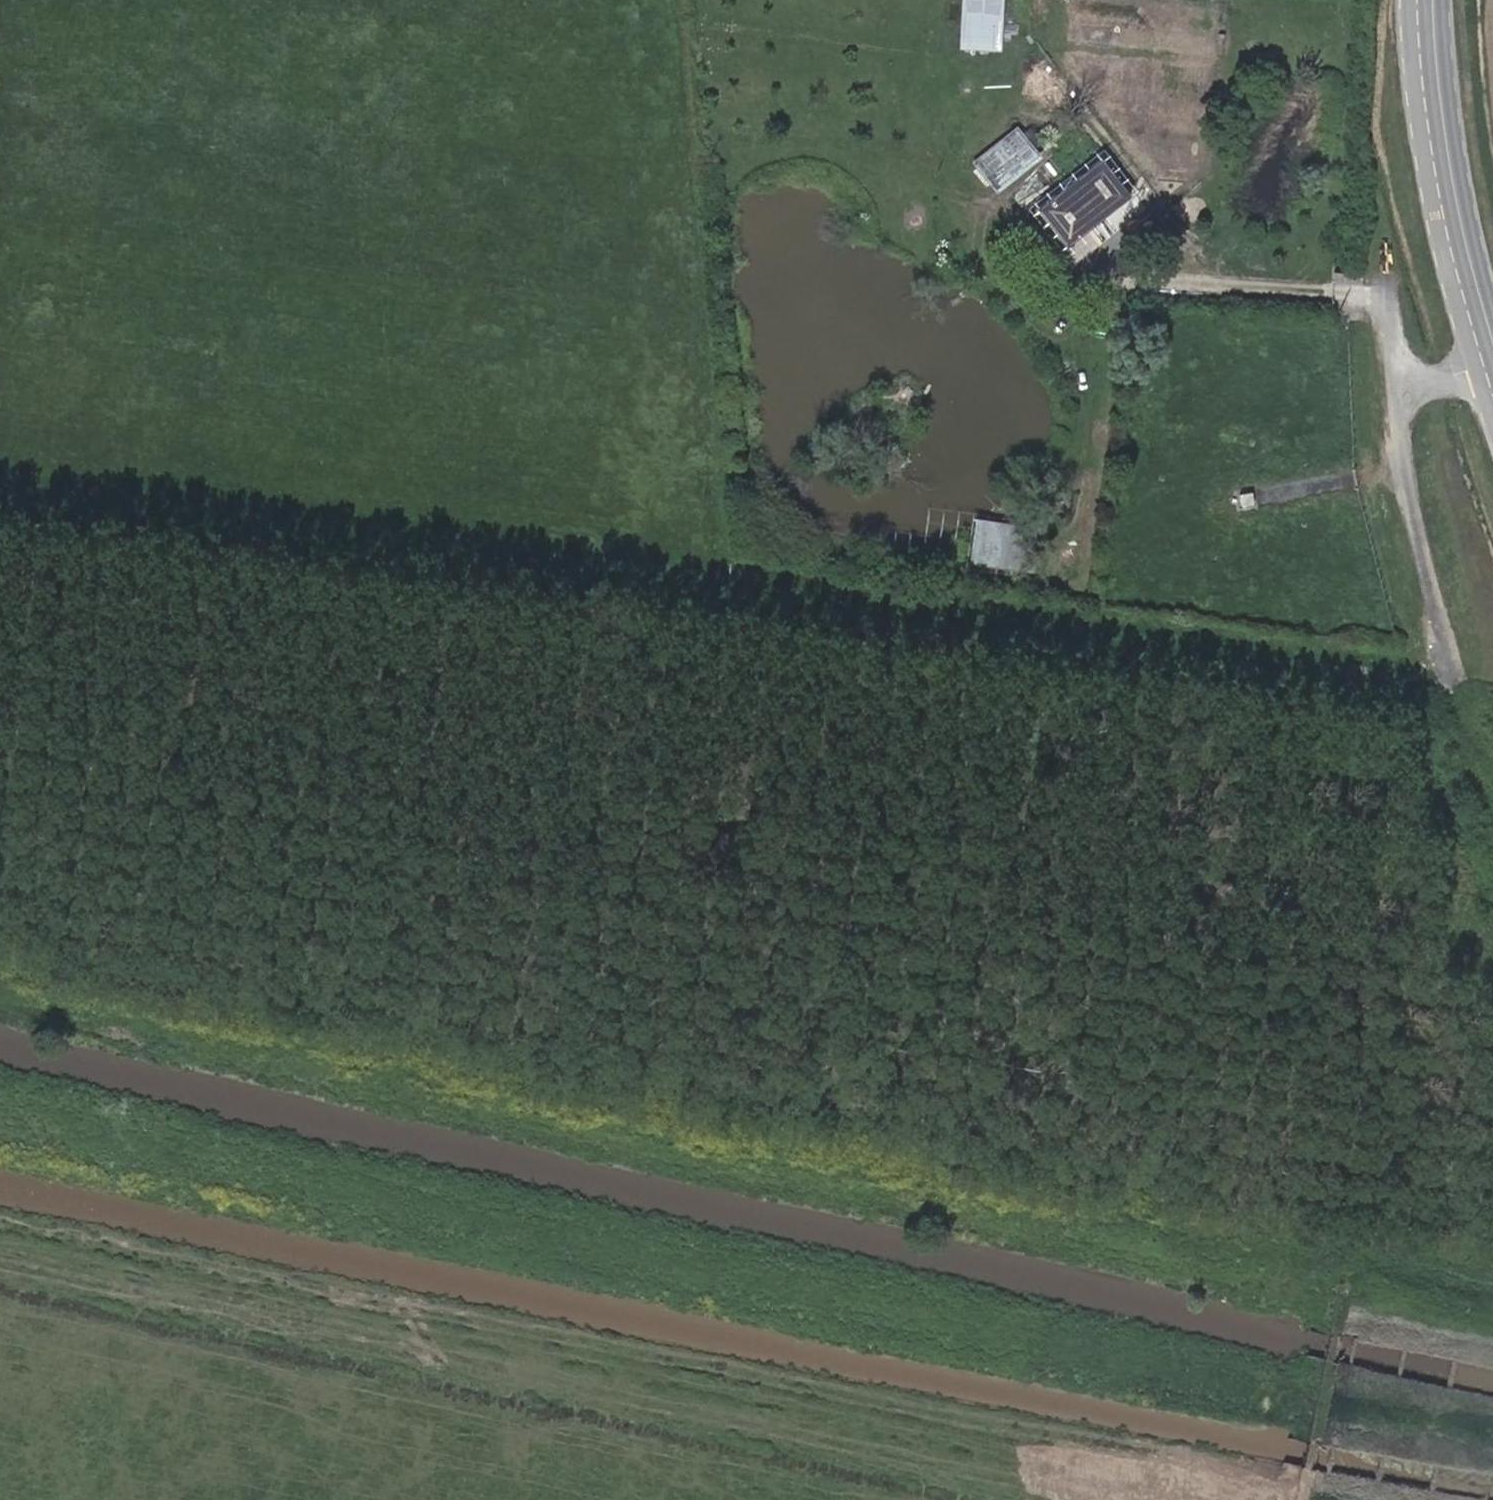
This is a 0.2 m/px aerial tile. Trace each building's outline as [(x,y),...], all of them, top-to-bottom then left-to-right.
[(1019,123),(970,163),(995,194),(1044,154),(1019,123)] [(1108,155),(1035,209),(1070,257),(1144,202),(1108,155)] [(1029,571),(1035,528),(975,521),(970,563),(1029,571)]
